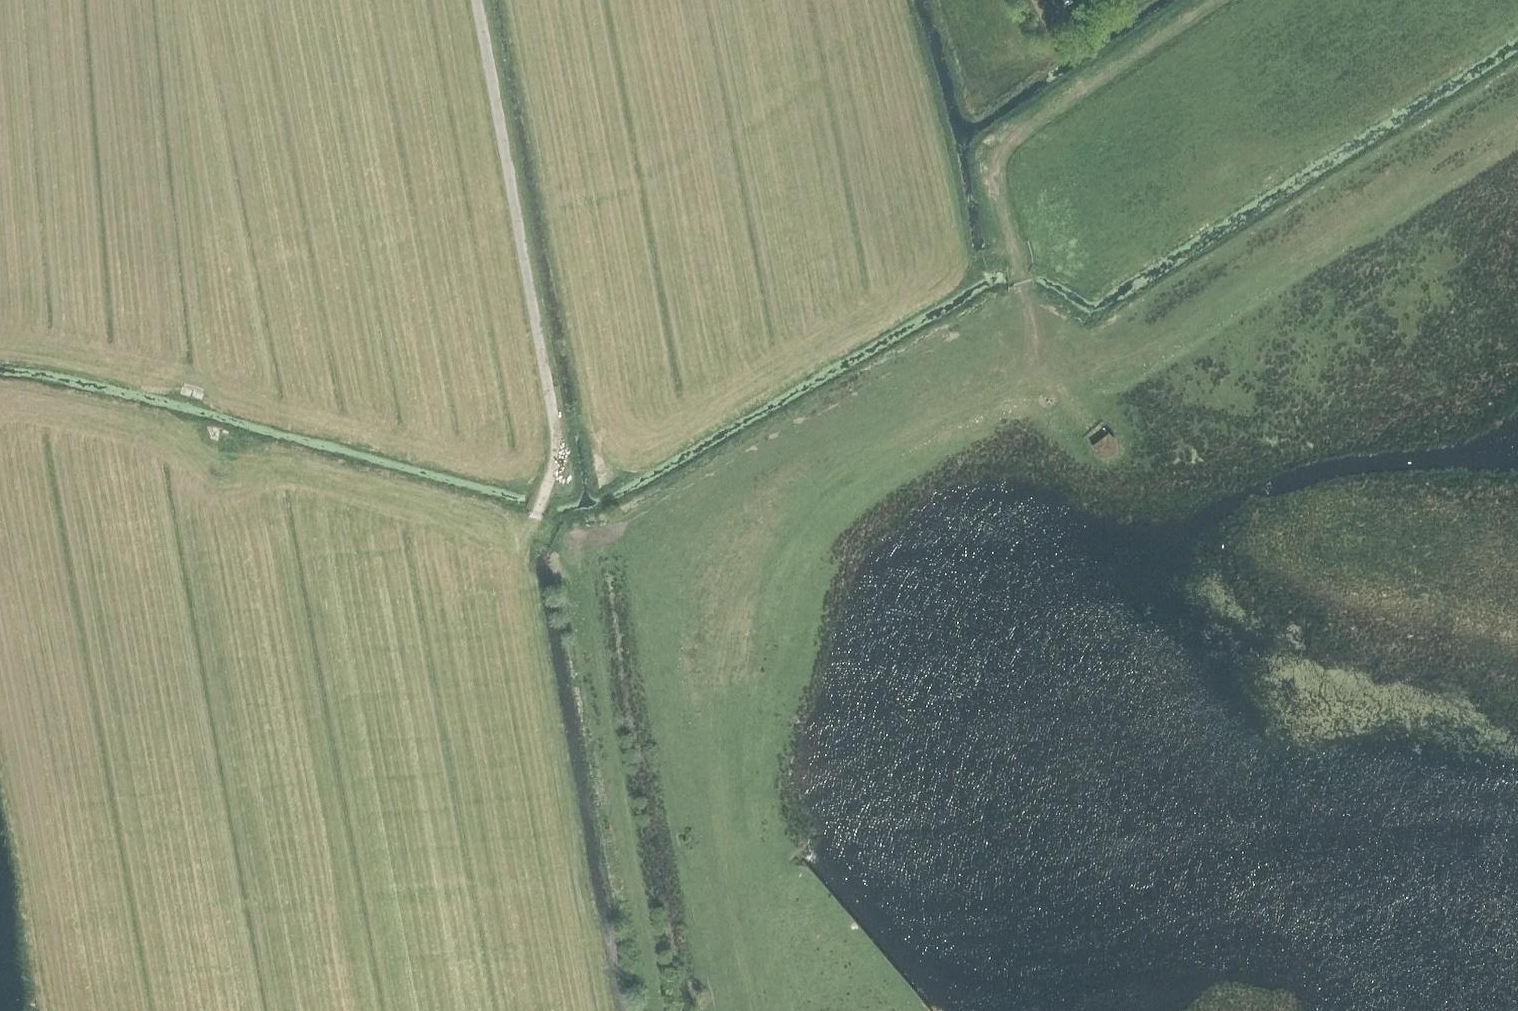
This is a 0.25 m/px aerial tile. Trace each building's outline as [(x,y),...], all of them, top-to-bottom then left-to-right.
[(1058,8),(1072,1),(1071,0),(1053,0),(1058,8)] [(1098,438),(1102,456),(1123,450),(1118,433),(1098,438)]
